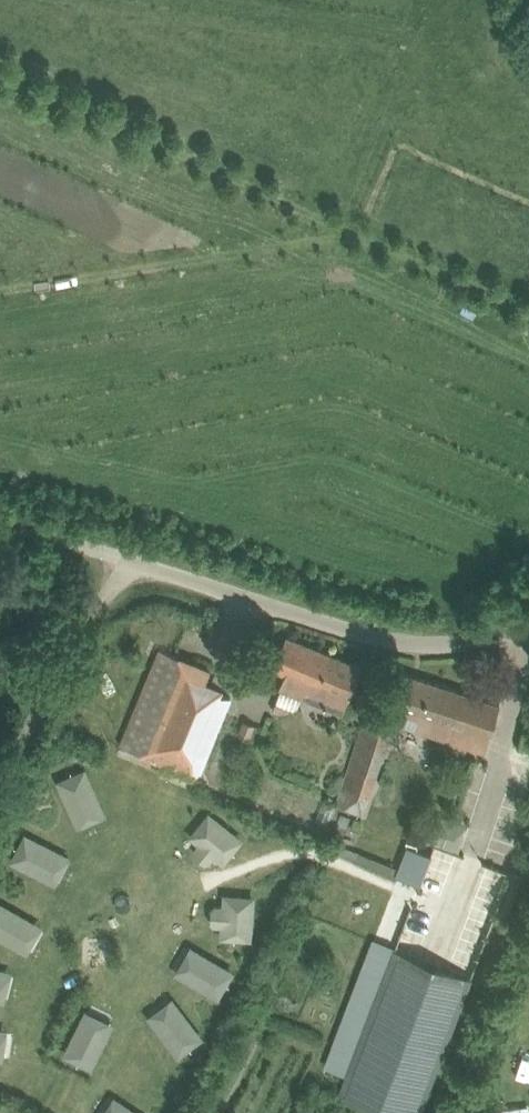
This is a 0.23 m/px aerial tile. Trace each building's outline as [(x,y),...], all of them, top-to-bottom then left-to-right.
[(362,667),(286,635),(273,666),(286,672),(279,687),(343,713),(362,667)] [(120,744),(141,752),(165,761),(201,775),(232,696),(221,691),(224,685),(207,678),(211,666),(158,645),(120,744)] [(390,702),(385,717),(392,719),(485,750),(500,703),(399,670),(389,702),(390,702)] [(257,725),(244,720),(240,731),(253,736),(257,725)] [(341,791),(335,807),(360,815),(365,799),(366,799),(373,777),(348,769),(341,791)] [(212,810),(189,835),(218,863),(242,839),(212,810)] [(406,842),(402,852),(426,861),(430,851),(406,842)] [(473,877),(499,888),(506,870),(480,860),(473,877)] [(221,939),(254,938),(253,893),(220,893),(221,939)] [(223,998),(239,969),(189,943),(174,972),(223,998)] [(338,1092),(392,1112),(417,1112),(470,973),(435,960),(432,968),(370,945),(349,1001),(370,1008),(338,1092)] [(171,995),(145,1018),(181,1058),(207,1034),(171,995)] [(528,1079),(528,1056),(524,1053),(516,1073),(528,1079)]
